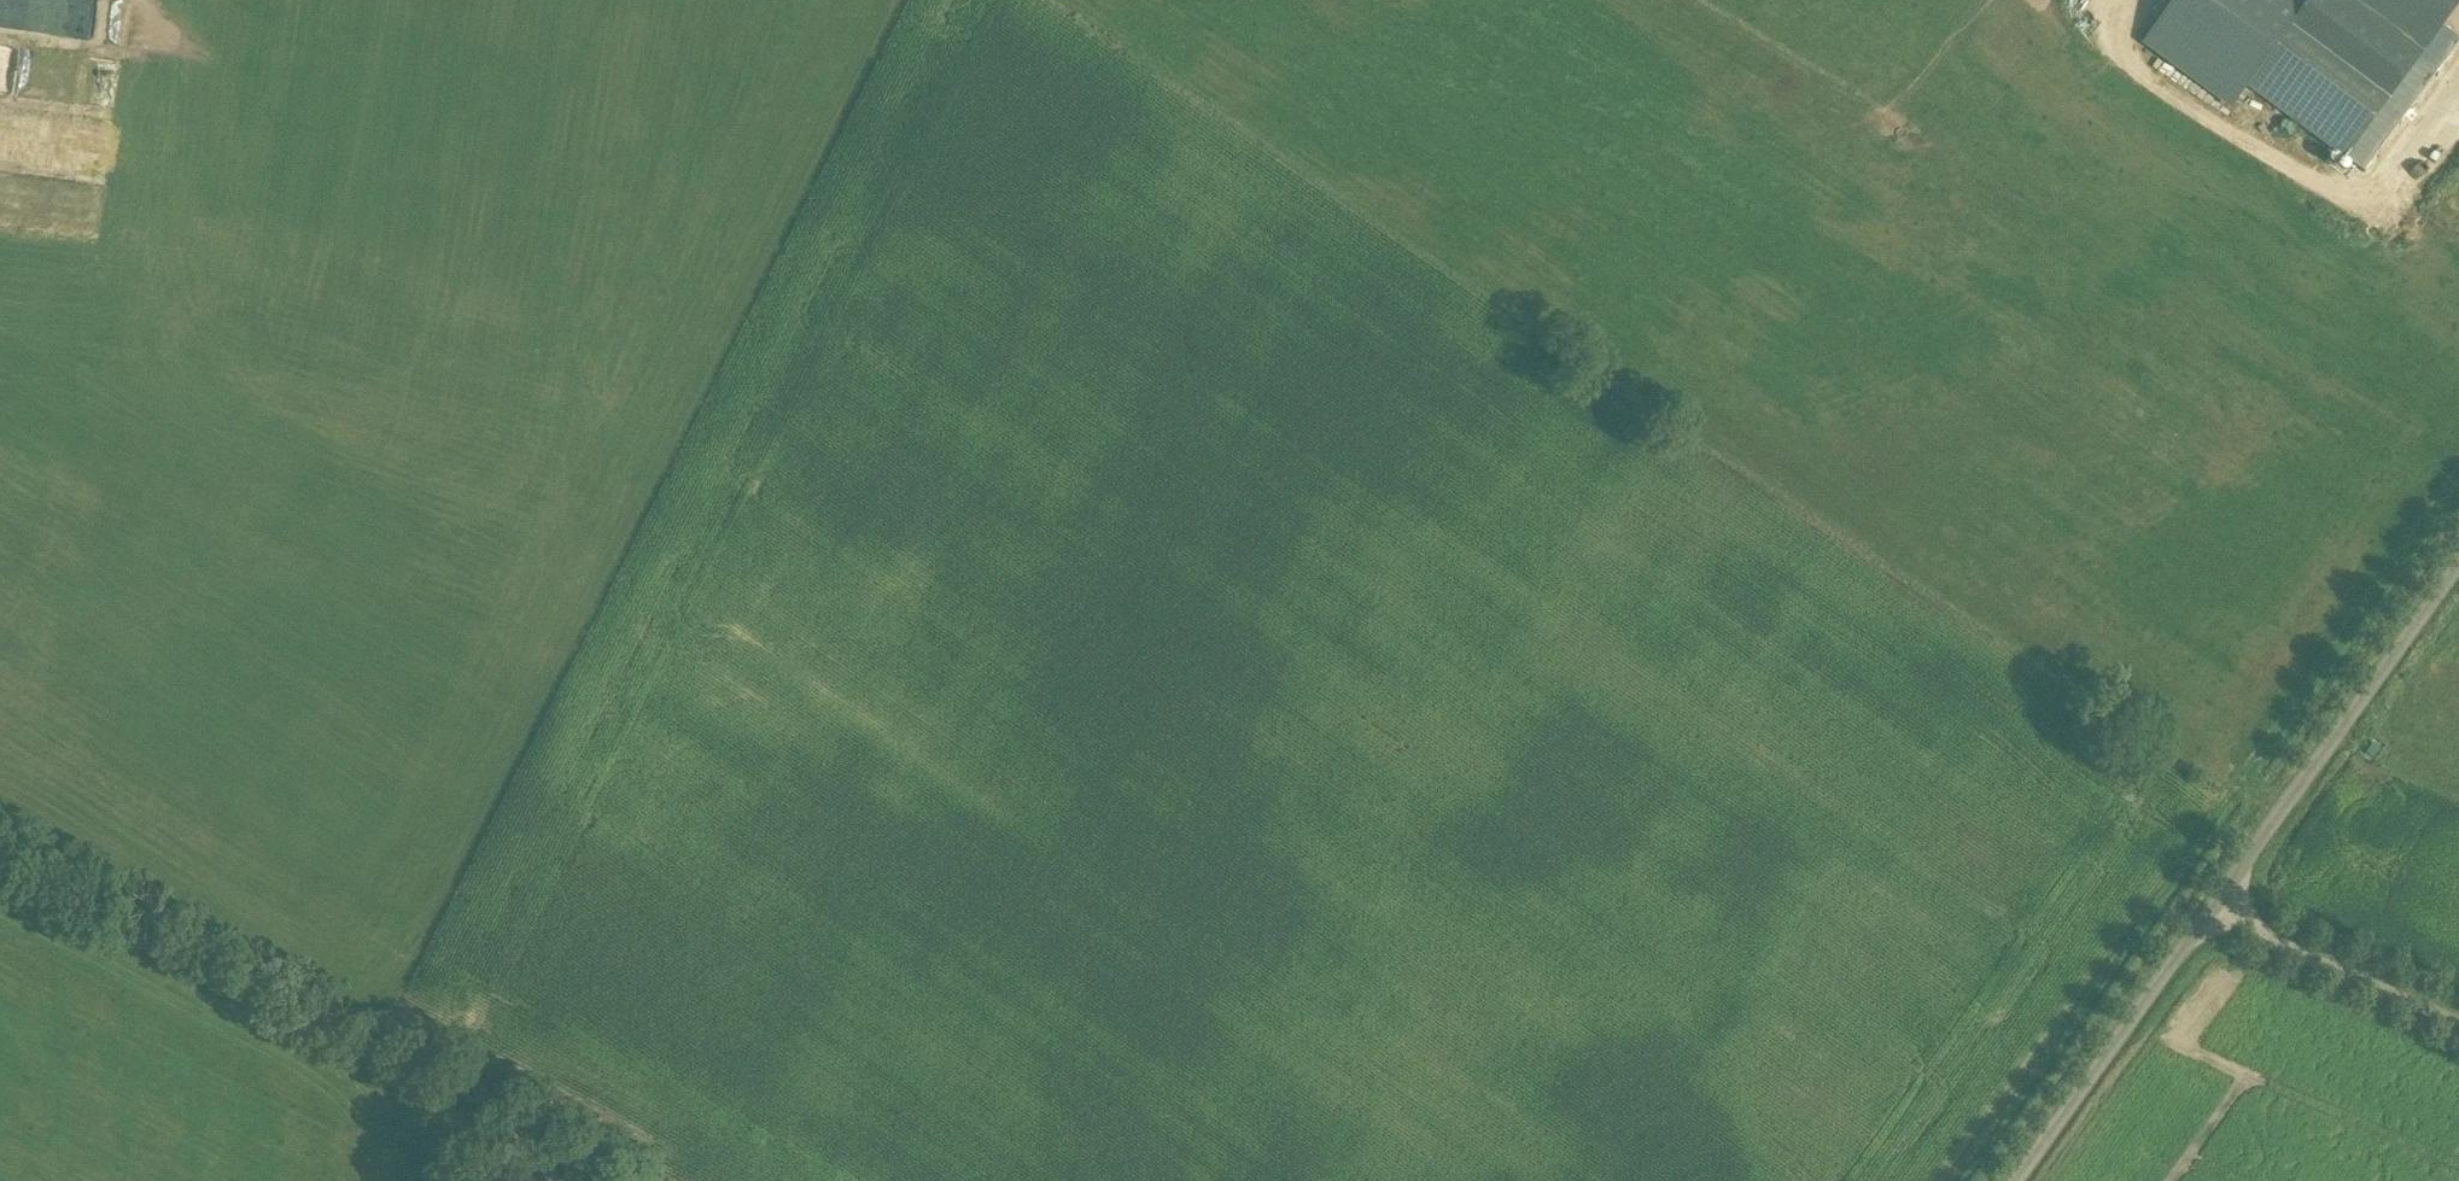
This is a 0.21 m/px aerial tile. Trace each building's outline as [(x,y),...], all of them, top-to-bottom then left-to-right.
[(2416,68),(2458,8),(2458,0),(2323,0),(2416,68)] [(2288,29),(2246,85),(2345,158),(2387,102),(2288,29)] [(12,93),(0,91),(0,109),(10,110),(12,93)]
